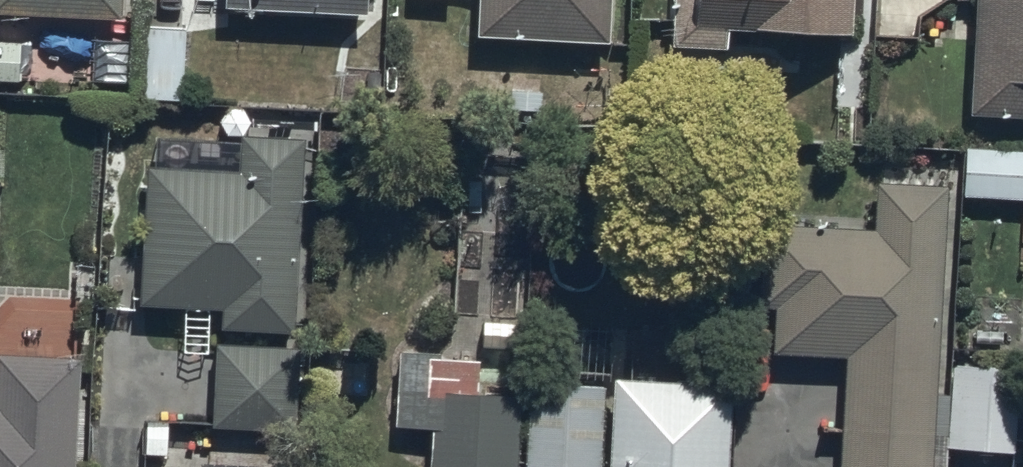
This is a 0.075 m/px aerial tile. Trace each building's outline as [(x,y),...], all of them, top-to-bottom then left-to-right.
[(122,0),(0,0),(0,8),(121,13),(122,0)] [(470,28),(607,35),(607,28),(627,29),(628,2),(607,1),(607,0),(471,0),(470,28)] [(849,0),(670,0),(669,38),(722,40),(723,21),(750,22),(750,19),(848,23),(849,0)] [(967,108),(1022,110),(1022,0),(971,0),(967,108)] [(181,94),(186,23),(144,21),(139,91),(181,94)] [(294,325),(300,129),(238,128),(238,143),(209,142),(208,163),(147,162),(143,299),(222,301),(221,323),(294,325)] [(943,427),(935,427),(943,186),(875,184),(874,226),(762,223),(760,298),(775,299),(773,346),(841,348),(838,466),(942,466),(943,427)] [(298,340),(213,340),(214,426),(299,426),(298,340)] [(427,421),(427,466),(514,466),(514,389),(472,389),(472,352),(424,352),(424,344),(396,344),(396,420),(427,421)] [(78,353),(0,352),(0,466),(73,466),(78,353)] [(973,360),(948,359),(946,443),(1013,446),(1016,361),(995,361),(995,354),(973,353),(973,360)] [(727,379),(606,372),(602,466),(724,466),(727,379)] [(597,466),(599,379),(523,378),(521,464),(597,466)]
